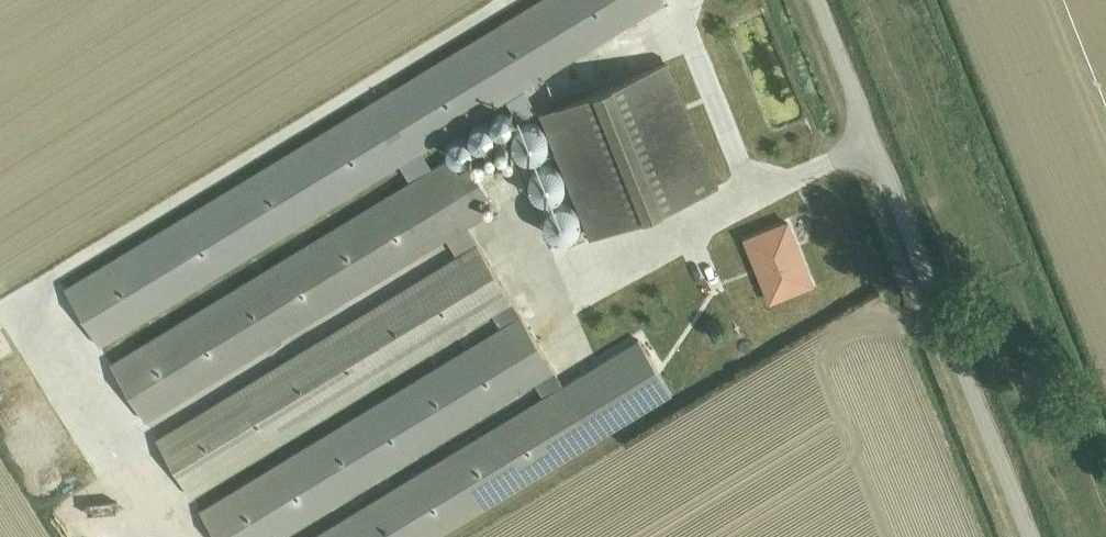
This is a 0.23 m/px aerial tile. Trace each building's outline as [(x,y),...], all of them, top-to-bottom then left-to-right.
[(477,243),(466,225),(485,214),(451,157),(431,169),(420,150),(665,1),(664,0),(539,0),(65,288),(99,344),(403,160),(414,179),(111,363),(145,420),(447,236),(459,255),(156,439),(191,495),(493,312),(503,327),(200,511),(216,536),(285,536),(537,384),(544,397),(313,536),(440,536),(597,442),(672,396),(638,340),(563,385),(534,337),(512,300),(477,243)] [(593,235),(715,186),(666,63),(543,112),(593,235)] [(494,117),(493,120),(494,123),(495,126),(497,128),(500,129),(503,130),(506,129),(508,128),(510,126),(512,123),(512,120),(512,117),(510,115),(508,113),(506,111),(503,111),(500,111),(497,113),(495,115),(494,117)] [(470,129),(470,132),(470,136),(472,139),(474,141),(476,143),(479,145),(483,145),(486,145),(489,143),(492,141),(494,139),(495,136),(495,132),(495,129),(494,126),(492,123),(489,121),(486,120),(483,120),(479,120),(476,121),(474,123),(472,126),(470,129)] [(512,136),(512,141),(512,145),(514,149),(516,152),(519,155),(522,158),(526,159),(531,159),(535,159),(539,158),(542,155),(545,152),(547,149),(549,145),(549,141),(549,136),(547,133),(545,129),(542,126),(539,124),(535,122),(531,122),(526,122),(522,124),(519,126),(516,129),(514,133),(512,136)] [(448,143),(448,146),(448,150),(449,153),(451,155),(454,157),(457,159),(460,159),(464,159),(467,157),(469,155),(471,153),(473,150),(473,146),(473,143),(471,140),(469,137),(467,135),(464,134),(460,134),(457,134),(454,135),(451,137),(449,140),(448,143)] [(529,177),(528,181),(529,186),(530,190),(533,193),(536,196),(539,198),(543,200),(547,200),(551,200),(555,198),(559,196),(562,193),(564,190),(566,186),(566,182),(565,177),(564,173),(562,170),(559,167),(555,165),(551,163),(547,163),(543,163),(539,165),(536,167),(533,170),(530,173),(529,177)] [(545,216),(544,220),(545,224),(546,228),(548,231),(551,234),(555,237),(559,238),(563,238),(567,238),(571,237),(574,234),(577,231),(580,228),(581,224),(582,220),(581,216),(580,212),(577,208),(574,205),(571,203),(567,201),(563,201),(559,201),(555,203),(551,205),(548,208),(546,212),(545,216)] [(770,300),(813,284),(788,222),(754,235),(771,278),(763,281),(770,300)] [(76,517),(82,536),(122,536),(112,506),(76,517)]
